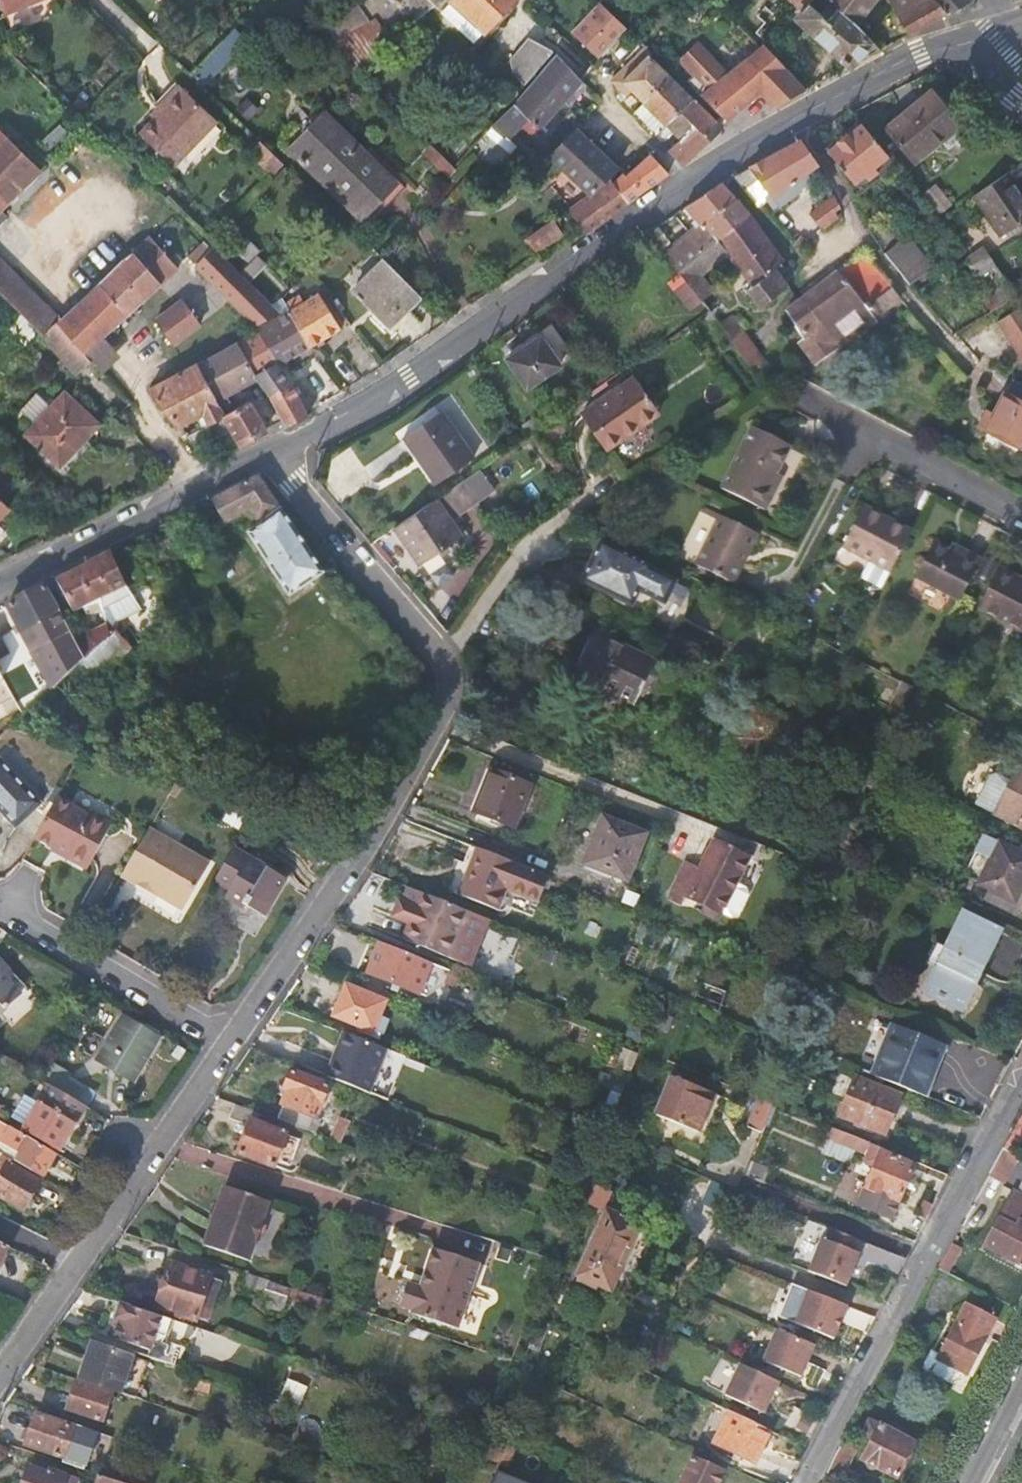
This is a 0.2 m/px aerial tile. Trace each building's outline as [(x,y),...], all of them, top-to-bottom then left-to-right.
[(4,18),(50,0),(0,0),(0,8),(4,18)] [(359,4),(387,42),(431,8),(437,14),(449,4),(447,3),(449,0),(366,0),(359,4)] [(476,31),(479,33),(510,0),(449,0),(447,3),(449,4),(457,13),(476,31)] [(802,10),(811,0),(790,0),(802,10)] [(850,65),(880,48),(855,22),(829,0),(811,0),(802,10),(796,15),(850,65)] [(873,0),(829,0),(855,22),(873,0)] [(913,29),(926,22),(945,11),(947,13),(953,9),(967,0),(893,0),(913,29)] [(303,25),(353,75),(386,43),(387,42),(359,4),(321,25),(303,25)] [(602,39),(618,23),(598,4),(570,32),(572,35),(588,50),(600,37),(602,39)] [(234,34),(191,78),(202,88),(243,43),(234,34)] [(510,77),(520,86),(531,73),(548,53),(522,38),(506,62),(510,77)] [(677,61),(693,77),(713,60),(694,43),(677,61)] [(760,92),(773,106),(775,104),(804,88),(760,46),(757,46),(724,74),(713,60),(693,77),(690,80),(701,97),(725,121),(760,92)] [(568,105),(586,85),(580,80),(553,54),(535,76),(562,100),(568,105)] [(623,83),(641,101),(668,76),(648,56),(646,55),(631,69),(628,65),(615,76),(623,83)] [(539,126),(562,100),(535,76),(511,103),(492,125),(506,137),(525,115),(539,126)] [(641,101),(664,124),(690,98),(680,88),(675,83),(668,76),(641,101)] [(175,86),(156,106),(160,109),(137,132),(170,163),(211,119),(175,86)] [(963,127),(936,94),(890,129),(917,163),(963,127)] [(690,155),(721,126),(691,99),(690,98),(664,124),(654,132),(653,133),(658,139),(669,129),(679,139),(667,149),(681,162),(690,155)] [(283,144),(291,152),(321,120),(314,113),(283,144)] [(291,152),(359,218),(391,186),(321,120),(291,152)] [(853,199),(895,164),(877,141),(864,125),(831,152),(835,156),(832,159),(853,199)] [(41,167),(0,128),(0,208),(41,167)] [(614,167),(574,130),(552,153),(553,154),(591,189),(591,188),(614,167)] [(768,201),(769,201),(769,200),(795,183),(798,180),(819,165),(801,141),(772,157),(751,168),(764,186),(769,194),(765,197),(768,201)] [(611,180),(626,202),(640,192),(645,188),(666,173),(648,153),(624,172),(622,172),(611,180)] [(804,189),(824,175),(819,165),(798,180),(804,189)] [(750,196),(764,186),(751,168),(735,177),(750,196)] [(1005,171),(971,196),(998,234),(1021,218),(1021,197),(1005,171)] [(568,207),(582,227),(585,230),(626,202),(611,180),(590,196),(587,192),(568,207)] [(801,191),(804,189),(798,180),(795,183),(801,191)] [(769,200),(776,210),(801,191),(795,183),(769,200)] [(932,183),(921,191),(937,212),(948,204),(932,183)] [(686,217),(696,230),(701,226),(706,232),(708,231),(741,206),(723,185),(708,195),(686,209),(690,214),(686,217)] [(399,194),(391,186),(359,218),(368,227),(399,194)] [(835,211),(841,207),(836,196),(819,210),(828,224),(838,216),(835,211)] [(745,210),(741,206),(708,231),(706,232),(701,226),(696,230),(689,235),(688,234),(661,257),(663,259),(676,278),(679,275),(683,272),(687,269),(698,260),(749,216),(745,210)] [(812,215),(822,228),(828,224),(819,210),(812,215)] [(750,288),(767,305),(787,291),(772,271),(783,262),(774,250),(765,238),(749,216),(717,243),(698,260),(708,272),(729,258),(751,286),(750,288)] [(556,228),(550,219),(524,238),(532,245),(556,228)] [(906,237),(883,254),(909,285),(932,270),(906,237)] [(85,299),(113,329),(177,267),(150,238),(85,299)] [(274,310),(207,249),(192,265),(256,323),(274,310)] [(250,279),(266,263),(257,254),(240,270),(250,279)] [(862,256),(822,286),(817,289),(803,300),(783,316),(803,342),(799,345),(817,368),(855,339),(875,323),(874,321),(899,301),(862,256)] [(390,329),(421,297),(385,262),(355,294),(390,329)] [(60,322),(0,264),(0,294),(44,335),(59,322),(60,322)] [(690,281),(683,272),(679,275),(690,291),(698,285),(693,279),(690,281)] [(316,291),(289,308),(309,344),(340,327),(316,291)] [(130,348),(113,329),(85,299),(60,322),(59,322),(90,359),(101,373),(130,348)] [(155,321),(172,343),(198,324),(182,301),(155,321)] [(997,324),(1021,362),(1021,308),(1021,307),(997,324)] [(289,308),(284,312),(256,329),(275,362),(276,362),(288,356),(309,344),(289,308)] [(44,335),(54,348),(74,372),(90,359),(59,322),(44,335)] [(288,379),(276,362),(275,362),(256,329),(236,341),(255,375),(263,389),(266,393),(281,420),(284,426),(307,413),(288,379)] [(752,366),(766,357),(751,333),(737,341),(752,366)] [(507,361),(522,382),(556,359),(541,337),(507,361)] [(224,392),(255,375),(236,341),(198,363),(226,412),(233,408),(224,392)] [(561,366),(556,359),(522,382),(527,389),(561,366)] [(202,412),(209,422),(212,422),(223,416),(223,413),(226,412),(198,363),(152,391),(179,425),(202,412)] [(582,415),(608,451),(642,428),(638,421),(657,408),(635,378),(582,415)] [(985,432),(1018,449),(1021,441),(1021,402),(1005,393),(985,432)] [(27,432),(57,465),(97,428),(66,395),(27,432)] [(223,416),(238,442),(265,428),(254,406),(246,402),(233,408),(226,412),(223,413),(223,416)] [(476,456),(443,408),(405,434),(438,482),(476,456)] [(212,422),(226,447),(238,442),(223,416),(212,422)] [(209,431),(205,424),(187,435),(193,442),(209,431)] [(752,426),(719,489),(762,511),(773,489),(770,487),(777,474),(774,473),(789,444),(752,426)] [(321,573),(258,475),(218,496),(212,498),(223,522),(249,510),(257,523),(246,530),(289,594),(321,573)] [(468,506),(454,485),(390,529),(417,567),(459,538),(441,511),(449,506),(456,514),(468,506)] [(879,592),(888,575),(909,535),(859,509),(841,545),(869,558),(867,563),(868,564),(859,581),(879,592)] [(747,531),(709,511),(684,560),(722,579),(747,531)] [(916,578),(959,600),(980,559),(964,551),(961,555),(935,542),(916,578)] [(601,544),(582,580),(630,604),(637,591),(662,603),(672,584),(647,571),(648,569),(601,544)] [(124,582),(110,550),(93,558),(90,560),(107,591),(124,582)] [(74,608),(101,594),(107,591),(90,560),(64,574),(55,578),(74,608)] [(1021,644),(1021,584),(1021,580),(998,569),(973,619),(1021,644)] [(6,603),(51,684),(52,687),(78,662),(83,658),(43,584),(6,603)] [(103,641),(118,654),(124,658),(153,632),(141,612),(119,626),(109,635),(103,641)] [(633,707),(649,674),(631,665),(635,658),(591,636),(573,671),(600,685),(597,689),(633,707)] [(94,677),(118,654),(103,641),(84,659),(83,658),(78,662),(94,677)] [(653,667),(635,658),(631,665),(649,674),(653,667)] [(889,704),(902,711),(911,690),(899,684),(889,704)] [(0,760),(0,813),(11,825),(37,800),(0,760)] [(491,769),(474,810),(513,827),(530,785),(491,769)] [(1009,784),(995,777),(981,807),(995,813),(1021,827),(1021,771),(1016,769),(1009,784)] [(878,792),(884,779),(873,774),(866,787),(878,792)] [(57,798),(35,839),(53,849),(53,847),(66,855),(64,857),(86,870),(111,825),(75,805),(74,807),(57,798)] [(643,839),(601,820),(592,841),(598,843),(589,866),(627,880),(643,839)] [(210,861),(151,827),(124,874),(139,884),(141,880),(155,888),(153,891),(184,908),(210,861)] [(694,865),(682,894),(682,895),(718,910),(742,851),(705,837),(694,865)] [(978,888),(1014,906),(1021,890),(1021,858),(998,846),(978,888)] [(538,901),(548,876),(503,858),(480,849),(462,895),(498,909),(507,889),(538,901)] [(284,881),(232,852),(214,883),(229,892),(224,900),(242,911),(246,904),(266,915),(284,881)] [(311,870),(319,875),(330,859),(322,854),(311,870)] [(669,889),(682,894),(694,865),(681,859),(669,889)] [(682,894),(669,889),(665,898),(679,904),(682,895),(682,894)] [(485,918),(421,892),(402,938),(467,965),(485,918)] [(960,915),(947,943),(987,961),(1000,935),(960,915)] [(369,973),(418,995),(425,998),(443,988),(450,972),(431,964),(380,943),(369,973)] [(947,943),(938,961),(979,980),(987,961),(947,943)] [(3,975),(9,969),(0,958),(0,1011),(3,1009),(5,1011),(22,995),(3,975)] [(938,961),(928,981),(970,998),(979,980),(938,961)] [(962,1014),(970,998),(928,981),(925,987),(942,995),(938,1003),(962,1014)] [(374,1031),(379,1017),(385,1002),(345,986),(332,1017),(372,1034),(374,1031)] [(921,995),(938,1003),(942,995),(925,987),(921,995)] [(123,1016),(99,1056),(134,1077),(158,1038),(123,1016)] [(388,1021),(379,1017),(374,1031),(382,1035),(388,1021)] [(906,1032),(886,1082),(938,1103),(958,1053),(906,1032)] [(340,1033),(324,1076),(368,1093),(384,1050),(340,1033)] [(70,1074),(49,1061),(37,1079),(49,1086),(83,1107),(86,1108),(94,1093),(68,1077),(70,1074)] [(315,1116),(319,1117),(330,1085),(291,1072),(285,1089),(288,1090),(283,1105),(285,1106),(280,1120),(309,1131),(315,1116)] [(671,1076),(656,1115),(697,1132),(712,1093),(671,1076)] [(853,1081),(839,1115),(883,1133),(897,1098),(853,1081)] [(59,1149),(83,1107),(49,1086),(24,1129),(59,1149)] [(749,1127),(762,1132),(773,1104),(759,1098),(749,1127)] [(262,1122),(265,1115),(262,1114),(239,1106),(234,1120),(249,1125),(240,1153),(276,1166),(288,1132),(262,1122)] [(324,1119),(319,1117),(315,1116),(309,1131),(318,1134),(324,1119)] [(18,1152),(12,1161),(29,1171),(37,1158),(48,1165),(55,1154),(10,1128),(2,1142),(18,1152)] [(866,1155),(870,1144),(836,1130),(833,1137),(854,1145),(852,1150),(866,1155)] [(1004,1181),(1017,1155),(1003,1148),(1001,1150),(989,1174),(1004,1181)] [(888,1227),(916,1239),(923,1225),(894,1212),(913,1165),(879,1152),(859,1200),(893,1214),(888,1227)] [(10,1160),(0,1154),(0,1199),(23,1212),(40,1183),(7,1165),(10,1160)] [(227,1185),(208,1245),(252,1259),(257,1243),(260,1244),(268,1218),(265,1216),(271,1199),(227,1185)] [(1013,1191),(985,1244),(1021,1264),(1021,1196),(1013,1191)] [(605,1209),(579,1275),(612,1288),(638,1222),(605,1209)] [(807,1270),(844,1285),(858,1252),(854,1251),(859,1239),(829,1226),(824,1238),(821,1237),(807,1270)] [(863,1258),(898,1272),(904,1257),(870,1243),(863,1258)] [(479,1263),(473,1260),(467,1265),(448,1259),(447,1255),(446,1251),(433,1247),(427,1267),(432,1268),(426,1287),(419,1286),(416,1285),(409,1289),(405,1298),(408,1307),(413,1309),(412,1312),(458,1328),(479,1263)] [(198,1315),(212,1274),(213,1270),(174,1258),(158,1305),(197,1318),(198,1315)] [(221,1277),(212,1274),(198,1315),(207,1318),(221,1277)] [(272,1299),(287,1303),(290,1293),(300,1296),(300,1300),(320,1306),(323,1298),(292,1287),(291,1290),(273,1284),(269,1298),(272,1299)] [(791,1320),(830,1336),(844,1304),(805,1288),(791,1320)] [(287,1303),(272,1299),(269,1308),(284,1313),(287,1303)] [(164,1349),(173,1320),(114,1301),(109,1319),(119,1321),(114,1339),(151,1351),(152,1346),(164,1349)] [(965,1304),(930,1369),(947,1378),(954,1365),(967,1372),(994,1319),(965,1304)] [(761,1358),(799,1374),(812,1343),(774,1327),(761,1358)] [(201,1351),(234,1358),(238,1339),(205,1332),(201,1351)] [(94,1342),(81,1378),(122,1391),(133,1355),(94,1342)] [(743,1402),(771,1415),(786,1384),(758,1371),(743,1402)] [(194,1386),(209,1392),(212,1383),(196,1378),(194,1386)] [(112,1394),(77,1383),(68,1409),(103,1421),(112,1394)] [(131,1395),(136,1397),(139,1389),(134,1388),(131,1395)] [(151,1393),(139,1389),(136,1397),(149,1401),(151,1393)] [(796,1408),(788,1425),(813,1438),(821,1421),(796,1408)] [(756,1462),(772,1430),(729,1410),(714,1443),(756,1462)] [(82,1470),(94,1431),(74,1424),(73,1427),(37,1415),(27,1443),(62,1455),(60,1462),(82,1470)] [(871,1421),(863,1435),(873,1441),(864,1459),(899,1476),(915,1442),(871,1421)] [(501,1427),(488,1458),(508,1466),(520,1436),(501,1427)] [(682,1482),(717,1482),(722,1472),(694,1458),(682,1482)] [(851,1470),(854,1462),(850,1460),(846,1468),(851,1470)] [(25,1482),(65,1482),(66,1478),(52,1474),(51,1476),(29,1470),(25,1482)] [(499,1471),(493,1482),(527,1482),(499,1471)]
